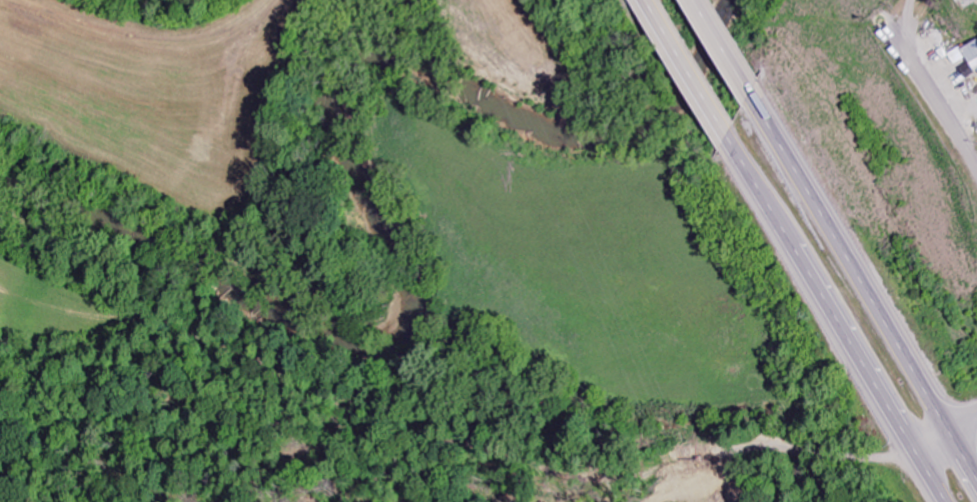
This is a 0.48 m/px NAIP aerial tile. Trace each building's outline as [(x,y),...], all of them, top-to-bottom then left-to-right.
[(954,67),(966,59),(974,72),(976,70),(976,39),(948,57),(954,67)]
